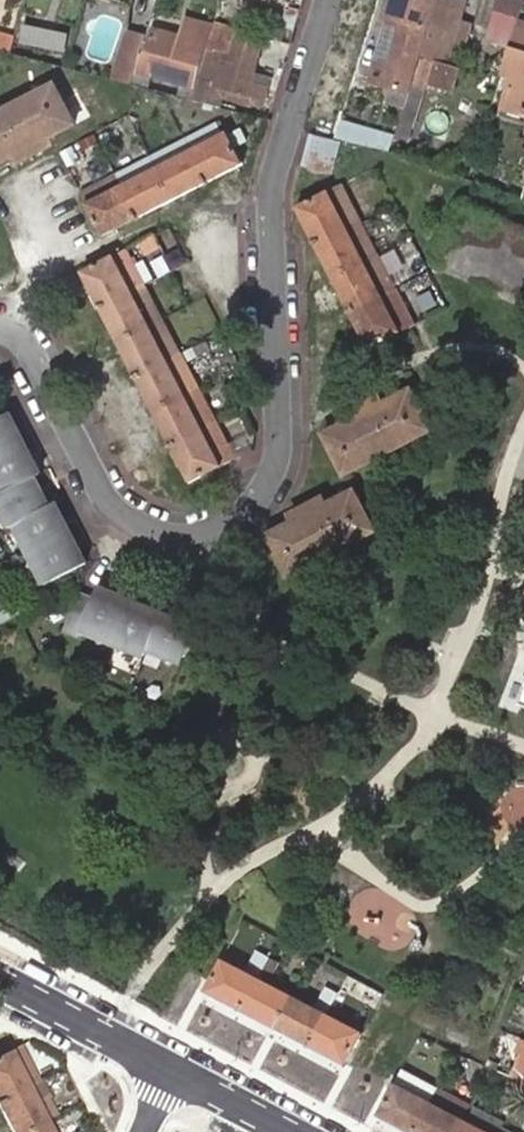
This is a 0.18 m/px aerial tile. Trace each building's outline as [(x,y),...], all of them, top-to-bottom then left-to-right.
[(229,27),(244,31),(253,2),(254,0),(237,0),(229,27)] [(390,16),(403,20),(383,85),(407,92),(433,0),(394,0),(390,16)] [(421,57),(412,84),(427,89),(429,82),(453,90),(461,68),(447,65),(452,48),(460,20),(465,1),(461,0),(440,0),(422,58),(421,57)] [(523,2),(523,1),(520,0),(498,0),(486,38),(511,45),(518,22),(523,2)] [(403,20),(390,16),(371,82),(383,85),(403,20)] [(471,23),(460,20),(452,48),(465,51),(471,23)] [(229,27),(214,22),(205,51),(203,56),(202,61),(197,78),(195,86),(195,87),(191,100),(215,106),(219,93),(262,106),(270,78),(251,73),(262,37),(244,31),(229,27)] [(518,22),(511,45),(503,71),(503,72),(514,75),(504,106),(523,112),(523,24),(518,22)] [(23,25),(20,39),(64,48),(67,35),(23,25)] [(145,57),(140,56),(136,70),(151,74),(183,82),(195,86),(197,78),(202,61),(203,56),(197,54),(200,44),(153,29),(149,43),(145,57)] [(129,32),(116,80),(132,84),(136,71),(136,70),(140,56),(144,42),(145,37),(129,32)] [(10,52),(12,45),(12,43),(0,39),(0,50),(10,52)] [(149,43),(144,42),(140,56),(145,57),(149,43)] [(12,45),(10,52),(29,58),(31,49),(12,45)] [(64,67),(68,56),(42,51),(39,60),(64,67)] [(150,74),(136,71),(132,84),(145,88),(147,88),(150,74)] [(195,86),(182,83),(178,96),(191,100),(195,87),(195,86)] [(17,154),(13,145),(42,130),(46,139),(51,135),(75,124),(54,84),(0,112),(0,163),(17,154)] [(446,108),(444,133),(469,136),(472,110),(446,108)] [(337,138),(342,123),(309,115),(305,129),(312,131),(337,138)] [(226,165),(239,158),(226,132),(224,134),(218,124),(187,140),(191,150),(207,182),(208,181),(229,170),(226,165)] [(13,145),(17,154),(46,139),(42,130),(13,145)] [(340,142),(311,134),(311,137),(303,167),(332,174),(340,142)] [(186,139),(150,157),(157,169),(191,150),(187,140),(186,139)] [(157,169),(170,193),(182,187),(185,193),(206,182),(207,182),(191,150),(157,169)] [(150,157),(116,174),(122,186),(138,217),(139,217),(160,206),(157,200),(170,193),(157,169),(150,157)] [(242,163),(239,158),(226,165),(229,170),(242,163)] [(116,174),(81,193),(86,204),(99,230),(113,222),(116,228),(136,218),(138,217),(122,186),(116,174)] [(310,218),(304,221),(315,241),(316,243),(346,227),(358,221),(340,186),(328,192),(303,205),(310,218)] [(170,193),(172,199),(185,193),(182,187),(170,193)] [(157,200),(160,206),(172,199),(170,193),(157,200)] [(436,267),(523,309),(523,227),(467,201),(466,200),(465,200),(464,200),(463,200),(462,200),(461,200),(460,200),(459,200),(457,201),(456,201),(455,202),(455,203),(454,203),(454,204),(453,205),(431,253),(431,254),(430,254),(430,255),(430,256),(430,257),(430,258),(430,259),(430,260),(431,261),(431,262),(432,263),(432,265),(433,265),(434,266),(435,267),(436,267)] [(303,205),(297,207),(303,219),(304,221),(310,218),(303,205)] [(346,227),(316,243),(316,244),(327,265),(332,262),(338,274),(364,261),(375,255),(358,221),(346,227)] [(113,222),(99,230),(103,235),(116,228),(113,222)] [(153,236),(138,244),(143,254),(158,246),(156,241),(153,236)] [(95,282),(90,286),(100,306),(101,307),(131,291),(141,286),(144,285),(126,250),(123,251),(114,257),(89,270),(95,282)] [(364,261),(338,274),(345,287),(339,290),(350,311),(351,312),(381,297),(393,290),(375,255),(364,261)] [(332,262),(327,265),(333,276),(338,274),(332,262)] [(83,273),(90,286),(95,282),(89,270),(83,273)] [(338,274),(333,276),(339,290),(345,287),(338,274)] [(137,302),(144,316),(157,309),(146,285),(144,285),(131,291),(137,302)] [(393,290),(381,297),(400,332),(411,326),(393,290)] [(131,291),(101,307),(102,308),(113,329),(118,326),(124,338),(149,326),(162,318),(157,309),(144,316),(137,302),(131,291)] [(381,297),(351,312),(351,314),(363,334),(368,332),(375,345),(400,332),(381,297)] [(149,326),(124,338),(130,351),(125,354),(136,375),(137,376),(167,361),(180,354),(162,318),(149,326)] [(118,326),(113,329),(119,341),(124,338),(118,326)] [(368,332),(363,334),(369,347),(375,345),(368,332)] [(124,338),(119,341),(125,354),(130,351),(124,338)] [(167,361),(137,376),(138,377),(148,398),(153,396),(160,408),(185,395),(194,390),(197,389),(180,357),(169,363),(167,361)] [(185,395),(160,408),(166,421),(161,423),(172,445),(172,446),(203,430),(215,424),(197,389),(194,390),(185,395)] [(358,429),(353,420),(325,434),(345,474),(431,429),(411,390),(383,405),(387,414),(358,429)] [(153,396),(148,398),(155,411),(160,408),(153,396)] [(383,405),(353,420),(358,429),(387,414),(383,405)] [(160,408),(155,411),(161,423),(166,421),(160,408)] [(26,443),(10,413),(0,418),(0,456),(26,443)] [(203,430),(172,446),(173,447),(184,467),(189,464),(196,478),(222,465),(233,460),(215,424),(203,430)] [(1,494),(36,477),(42,473),(26,443),(0,456),(0,493),(1,494)] [(189,464),(184,467),(191,481),(196,478),(189,464)] [(9,527),(15,523),(50,507),(36,477),(1,494),(0,495),(0,511),(1,511),(9,527)] [(354,491),(325,506),(330,514),(300,529),(296,521),(268,535),(288,575),(374,531),(354,491)] [(41,541),(49,545),(72,533),(57,504),(50,507),(15,523),(19,531),(41,541)] [(330,514),(325,506),(296,521),(300,529),(330,514)] [(29,549),(31,554),(49,545),(41,541),(19,531),(24,540),(20,547),(29,549)] [(65,551),(87,561),(79,545),(72,533),(49,545),(65,551)] [(88,563),(87,561),(65,551),(49,545),(31,554),(34,558),(30,566),(39,568),(47,584),(88,563)] [(7,581),(0,585),(0,623),(24,611),(7,581)] [(109,640),(113,642),(131,599),(101,587),(95,600),(80,593),(66,630),(81,635),(84,629),(98,636),(101,644),(109,640)] [(144,655),(147,648),(162,612),(131,599),(113,642),(118,644),(121,653),(128,648),(144,655)] [(167,663),(187,656),(199,628),(162,612),(147,648),(163,654),(167,663)] [(258,978),(269,957),(260,953),(249,974),(258,978)] [(279,1022),(292,997),(267,983),(278,962),(269,957),(258,978),(242,1009),(243,1009),(264,1021),(266,1015),(279,1022)] [(242,1009),(258,978),(249,974),(222,960),(209,985),(223,992),(220,997),(240,1009),(242,1009)] [(340,991),(375,1009),(383,995),(348,976),(340,991)] [(223,992),(209,985),(206,990),(220,997),(223,992)] [(327,1014),(338,994),(329,989),(318,1010),(325,1014),(327,1014)] [(306,1004),(292,997),(279,1022),(291,1028),(289,1033),(310,1045),(311,1045),(327,1014),(325,1014),(318,1010),(306,1004)] [(348,1057),(362,1033),(345,1024),(351,1014),(333,1004),(327,1014),(311,1045),(312,1046),(333,1056),(335,1051),(348,1057)] [(276,1027),(279,1022),(266,1015),(264,1021),(276,1027)] [(291,1028),(279,1022),(276,1027),(289,1033),(291,1028)] [(513,1046),(523,1050),(523,1046),(523,1042),(516,1038),(513,1046)] [(10,1050),(10,1051),(28,1086),(43,1079),(25,1043),(10,1050)] [(0,1056),(0,1100),(28,1086),(10,1051),(0,1056)] [(335,1051),(333,1056),(345,1063),(348,1057),(335,1051)] [(43,1079),(28,1086),(36,1102),(51,1094),(43,1079)] [(430,1103),(395,1084),(382,1109),(395,1116),(392,1121),(412,1131),(414,1131),(430,1103)] [(0,1100),(0,1108),(7,1123),(12,1131),(22,1131),(45,1120),(36,1102),(28,1086),(0,1100)] [(440,1107),(462,1119),(470,1105),(447,1093),(440,1107)] [(36,1102),(45,1120),(60,1112),(51,1094),(36,1102)] [(487,1131),(500,1131),(504,1123),(486,1114),(492,1102),(480,1094),(473,1108),(474,1108),(467,1122),(487,1131)] [(463,1120),(462,1119),(440,1107),(430,1103),(414,1131),(458,1131),(464,1120),(463,1120)] [(395,1116),(382,1109),(379,1115),(392,1121),(395,1116)] [(51,1130),(46,1121),(45,1120),(22,1131),(52,1131),(51,1130)] [(458,1131),(487,1131),(467,1122),(464,1120),(458,1131)]
